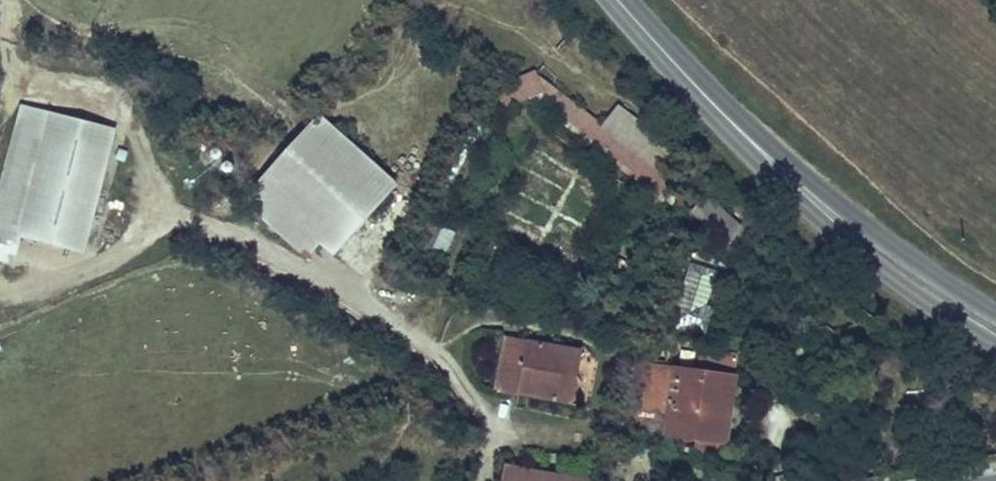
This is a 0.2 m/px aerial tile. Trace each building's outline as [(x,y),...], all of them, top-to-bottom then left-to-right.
[(535,81),(498,96),(506,116),(531,106),(673,216),(679,193),(536,83),(535,81)] [(39,121),(10,116),(0,179),(0,272),(14,275),(19,246),(26,201),(39,121)] [(19,246),(85,257),(107,132),(39,121),(26,201),(19,246)] [(320,124),(244,209),(308,267),(322,252),(335,264),(398,193),(320,124)] [(743,234),(708,204),(693,220),(728,251),(743,234)] [(448,252),(453,231),(440,228),(435,249),(448,252)] [(581,351),(505,338),(496,390),(572,403),(581,351)] [(726,443),(735,377),(647,365),(641,410),(672,412),(668,435),(726,443)] [(568,473),(510,461),(506,480),(567,480),(568,473)] [(568,473),(567,480),(592,480),(593,478),(568,473)]
